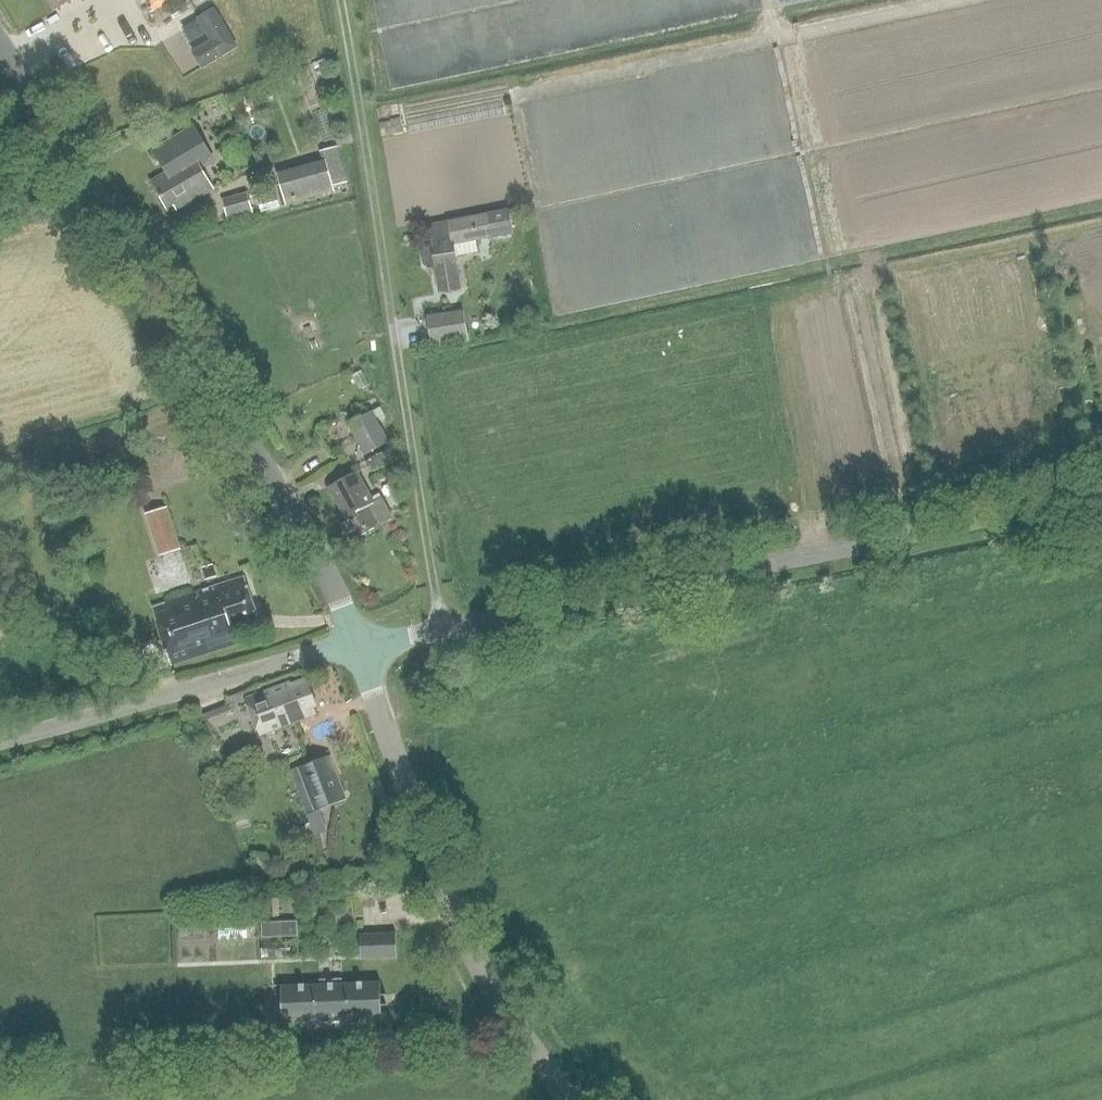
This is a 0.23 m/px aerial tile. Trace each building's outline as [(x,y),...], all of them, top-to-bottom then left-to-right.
[(53,9),(69,0),(47,0),(53,9)] [(197,16),(211,39),(192,50),(203,67),(237,47),(213,7),(197,16)] [(168,171),(151,181),(167,208),(174,204),(178,211),(213,190),(199,167),(212,159),(192,126),(154,149),(168,171)] [(319,151),(321,160),(277,172),(286,205),(334,192),(332,184),(346,181),(337,146),(319,151)] [(253,215),(247,192),(223,198),(229,221),(253,215)] [(426,245),(422,250),(424,264),(429,268),(430,268),(437,267),(440,291),(460,288),(455,257),(477,253),(475,240),(514,233),(510,210),(488,214),(431,224),(433,239),(428,239),(429,245),(426,245)] [(462,310),(427,316),(428,317),(432,342),(433,345),(468,339),(462,310)] [(348,424),(365,456),(389,442),(372,410),(348,424)] [(375,470),(396,458),(390,448),(369,460),(375,470)] [(380,525),(393,517),(383,499),(376,503),(358,472),(329,488),(358,538),(380,525)] [(167,506),(145,513),(159,555),(180,548),(167,506)] [(201,566),(205,579),(216,575),(212,563),(201,566)] [(231,626),(258,617),(245,577),(153,608),(172,665),(237,643),(231,626)] [(48,610),(36,612),(39,625),(51,623),(48,610)] [(257,730),(270,725),(272,731),(311,716),(308,709),(318,705),(307,678),(291,685),(290,683),(245,701),(257,730)] [(325,757),(299,767),(316,811),(342,800),(325,757)] [(297,921),(261,922),(261,937),(297,936),(297,921)] [(360,933),(361,959),(397,957),(396,932),(360,933)] [(380,981),(281,985),(282,1022),(381,1018),(380,981)]
